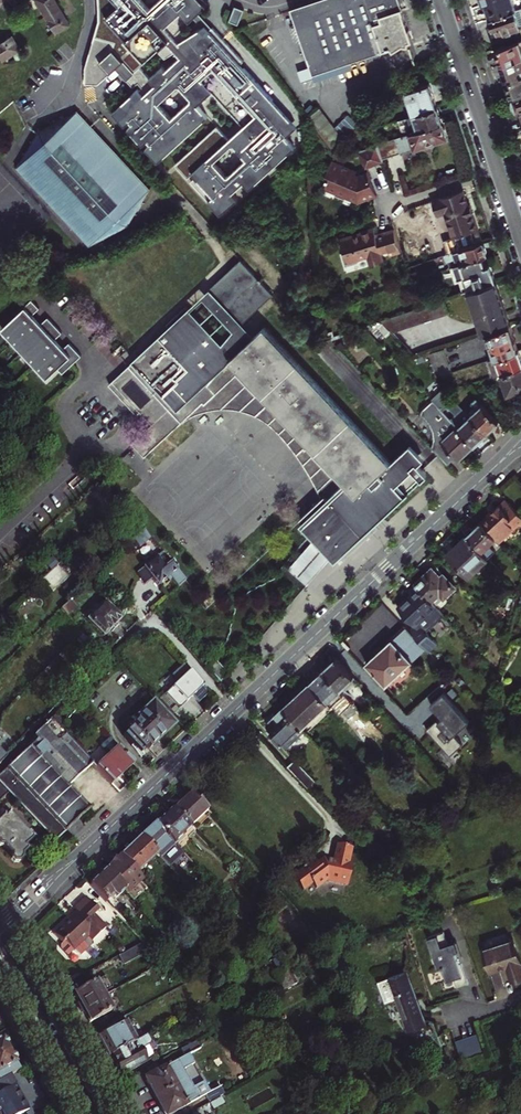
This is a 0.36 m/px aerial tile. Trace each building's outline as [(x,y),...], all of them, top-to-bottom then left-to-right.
[(60,0),(41,0),(62,34),(76,26),(69,16),(61,2),(60,0)] [(225,211),(242,195),(237,189),(244,182),(249,189),(295,147),(286,137),(297,126),(244,68),(237,74),(233,70),(243,61),(212,27),(204,35),(199,29),(189,36),(186,33),(182,28),(207,6),(202,0),(99,0),(99,3),(99,14),(98,23),(95,34),(84,62),(85,67),(90,82),(103,81),(129,58),(139,69),(131,76),(138,84),(143,79),(148,85),(145,88),(143,86),(118,109),(163,159),(213,114),(202,102),(217,89),(248,123),(234,137),(222,124),(180,162),(225,211)] [(290,12),(313,76),(390,50),(388,46),(408,39),(406,32),(395,0),(325,0),(290,12)] [(489,18),(520,7),(520,6),(519,0),(479,0),(480,1),(481,4),(484,3),(489,18)] [(238,25),(244,10),(234,5),(232,9),(234,9),(229,21),(238,25)] [(489,18),(491,22),(490,24),(492,26),(492,28),(489,29),(491,33),(492,37),(503,33),(504,34),(512,32),(512,31),(520,28),(520,7),(489,18)] [(6,57),(9,62),(26,53),(18,37),(9,42),(0,46),(0,60),(6,57)] [(501,65),(520,58),(520,48),(519,41),(496,48),(498,56),(501,65)] [(506,81),(520,76),(520,58),(501,65),(504,73),(506,81)] [(301,81),(312,77),(308,66),(297,70),(301,81)] [(506,81),(509,89),(511,97),(520,93),(520,76),(506,81)] [(432,96),(428,83),(413,87),(407,89),(405,93),(413,113),(436,106),(432,96)] [(512,99),(516,111),(517,114),(519,114),(520,121),(520,96),(512,99)] [(436,106),(413,113),(408,115),(413,131),(441,122),(439,116),(436,106)] [(307,118),(331,151),(342,140),(320,108),(307,118)] [(40,132),(19,166),(87,244),(124,226),(147,192),(78,113),(40,132)] [(413,131),(377,143),(381,157),(446,136),(444,129),(442,122),(441,122),(413,131)] [(381,157),(377,143),(364,147),(357,150),(362,168),(383,161),(381,157)] [(358,203),(373,198),(377,196),(376,192),(369,172),(358,176),(352,173),(353,170),(335,160),(328,173),(330,174),(326,185),(358,203)] [(463,190),(430,200),(432,206),(430,214),(439,216),(440,215),(444,213),(450,235),(446,236),(444,242),(447,253),(481,241),(477,229),(477,227),(474,215),(470,204),(468,205),(463,190)] [(396,253),(389,230),(380,233),(372,235),(370,230),(338,240),(341,253),(338,254),(342,266),(353,263),(353,261),(363,258),(366,265),(379,261),(377,254),(384,252),(386,256),(396,253)] [(451,261),(452,265),(480,256),(485,254),(484,250),(481,241),(447,253),(443,254),(446,262),(448,262),(451,261)] [(480,256),(452,265),(461,292),(466,291),(494,281),(491,273),(490,269),(485,271),(483,265),(480,256)] [(240,259),(207,289),(239,323),(272,293),(240,259)] [(503,307),(494,281),(466,291),(480,334),(487,332),(509,325),(503,307)] [(225,361),(251,337),(239,323),(207,289),(121,369),(166,417),(225,361)] [(443,302),(383,316),(387,331),(446,317),(443,302)] [(0,329),(45,378),(70,356),(24,308),(0,329)] [(509,325),(487,332),(495,358),(518,349),(515,343),(511,330),(509,325)] [(261,327),(251,337),(225,361),(267,403),(263,407),(305,452),(309,447),(351,490),(384,457),(261,327)] [(62,346),(69,341),(62,333),(56,337),(62,346)] [(495,358),(488,360),(494,374),(500,372),(520,365),(520,359),(520,358),(518,349),(495,358)] [(450,372),(443,350),(428,355),(436,377),(450,372)] [(121,369),(104,351),(67,384),(134,456),(171,422),(166,417),(121,369)] [(500,372),(507,392),(520,387),(520,365),(500,372)] [(469,401),(475,408),(480,403),(474,396),(469,401)] [(456,426),(432,401),(422,410),(422,414),(425,417),(429,422),(431,426),(433,430),(434,438),(433,445),(432,449),(447,464),(455,457),(440,441),(456,426)] [(497,421),(480,403),(475,408),(468,414),(485,432),(491,427),(497,421)] [(485,432),(468,414),(456,426),(473,444),(479,438),(485,432)] [(456,426),(440,441),(455,457),(457,459),(461,455),(473,444),(456,426)] [(326,551),(336,561),(426,474),(398,444),(384,457),(351,490),(315,526),(334,544),(326,551)] [(485,516),(499,531),(503,534),(520,517),(520,504),(510,492),(493,508),(485,516)] [(474,526),(471,529),(486,544),(499,531),(485,516),(479,521),(474,526)] [(144,529),(131,541),(139,550),(152,539),(144,529)] [(486,544),(471,529),(459,539),(450,548),(471,570),(478,564),(476,561),(489,548),(486,544)] [(492,551),(489,548),(476,561),(478,564),(492,551)] [(184,581),(162,552),(136,572),(146,585),(152,580),(158,587),(167,580),(169,582),(171,581),(176,588),(184,581)] [(428,565),(416,577),(437,598),(448,589),(458,579),(446,566),(442,569),(433,560),(428,565)] [(418,617),(411,623),(426,639),(431,644),(439,636),(427,625),(445,607),(437,598),(416,577),(410,582),(414,586),(406,592),(400,598),(418,617)] [(70,600),(60,609),(68,614),(76,606),(70,600)] [(103,603),(100,607),(96,610),(94,608),(89,613),(91,615),(86,621),(102,636),(119,620),(103,603)] [(414,651),(426,639),(411,623),(409,621),(391,639),(370,658),(391,679),(417,655),(414,651)] [(332,660),(327,665),(345,684),(358,672),(337,649),(335,653),(334,656),(335,657),(332,660)] [(211,662),(203,669),(215,684),(224,676),(211,662)] [(196,703),(207,693),(182,664),(170,674),(176,681),(156,697),(170,712),(184,701),(190,696),(196,703)] [(314,676),(287,701),(307,722),(333,697),(314,676)] [(473,714),(448,687),(436,699),(446,710),(431,723),(455,749),(467,738),(459,728),(473,714)] [(338,702),(333,697),(307,722),(310,726),(311,727),(338,702)] [(307,722),(287,701),(281,707),(282,708),(277,713),(272,719),(293,742),(310,726),(307,722)] [(137,720),(128,728),(122,734),(132,745),(134,742),(142,751),(144,749),(146,746),(148,748),(160,737),(172,725),(151,703),(135,718),(137,720)] [(7,794),(53,842),(88,808),(67,785),(91,762),(50,719),(32,738),(34,739),(0,774),(0,800),(7,794)] [(107,755),(95,766),(108,779),(118,771),(120,773),(122,772),(132,763),(108,737),(99,746),(107,755)] [(0,744),(0,750),(7,757),(10,754),(0,744)] [(301,754),(294,761),(315,782),(322,776),(301,754)] [(110,782),(120,773),(118,771),(108,779),(110,782)] [(195,822),(212,805),(196,788),(189,795),(179,805),(195,822)] [(195,822),(179,805),(178,804),(169,812),(161,820),(179,840),(183,843),(200,827),(195,822)] [(1,818),(0,819),(0,847),(9,857),(9,860),(11,864),(16,864),(19,861),(19,857),(24,852),(21,849),(31,840),(7,815),(2,820),(1,818)] [(179,840),(161,820),(160,818),(153,825),(145,832),(162,849),(166,853),(179,840)] [(135,842),(126,851),(142,869),(162,849),(145,832),(135,842)] [(320,854),(297,871),(308,887),(318,880),(322,885),(333,877),(355,880),(358,856),(355,856),(356,840),(340,839),(340,841),(338,857),(330,856),(328,854),(323,858),(320,854)] [(174,861),(188,848),(183,843),(179,840),(166,853),(174,861)] [(142,869),(126,851),(122,857),(117,854),(115,857),(114,859),(115,860),(110,865),(127,882),(130,885),(138,894),(145,887),(139,881),(147,873),(142,869)] [(110,865),(104,871),(94,881),(110,897),(127,882),(110,865)] [(114,901),(130,885),(127,882),(110,897),(114,901)] [(101,908),(103,905),(91,892),(79,904),(81,906),(71,917),(59,929),(66,935),(62,939),(63,943),(69,950),(75,945),(84,950),(97,938),(96,933),(111,919),(101,908)] [(502,910),(507,923),(514,920),(509,907),(502,910)] [(451,939),(446,927),(431,933),(441,963),(446,961),(451,976),(458,973),(461,983),(467,981),(472,979),(465,958),(467,957),(460,938),(458,938),(458,936),(451,939)] [(487,944),(493,966),(504,963),(512,961),(517,974),(520,973),(520,941),(519,935),(487,944)] [(147,936),(128,947),(133,955),(155,944),(147,936)] [(276,964),(292,963),(288,955),(275,963),(276,964)] [(300,976),(292,963),(276,964),(286,983),(300,976)] [(415,966),(386,976),(392,995),(402,992),(414,1026),(433,1020),(429,1010),(415,966)] [(82,994),(87,1002),(109,990),(101,976),(79,988),(82,994)] [(116,1004),(109,990),(87,1002),(90,1008),(94,1016),(116,1004)] [(114,1049),(141,1035),(130,1016),(102,1031),(106,1039),(112,1050),(114,1049)] [(141,1035),(114,1049),(119,1058),(125,1068),(158,1050),(151,1038),(152,1037),(148,1030),(141,1035)] [(200,1036),(187,1042),(190,1049),(193,1048),(204,1042),(200,1036)] [(474,1036),(454,1042),(457,1049),(460,1058),(479,1052),(474,1036)] [(9,1052),(4,1044),(2,1039),(0,1040),(0,1056),(9,1052)] [(193,1073),(187,1062),(198,1057),(193,1048),(190,1049),(150,1071),(160,1090),(193,1073)] [(20,1072),(15,1063),(9,1052),(0,1056),(0,1082),(20,1072)] [(197,1080),(193,1073),(160,1090),(170,1110),(209,1087),(212,1086),(207,1075),(197,1080)] [(213,1095),(223,1089),(227,1087),(224,1080),(212,1086),(209,1087),(213,1095)] [(0,1113),(23,1113),(28,1112),(23,1102),(16,1088),(0,1096),(0,1113)]
